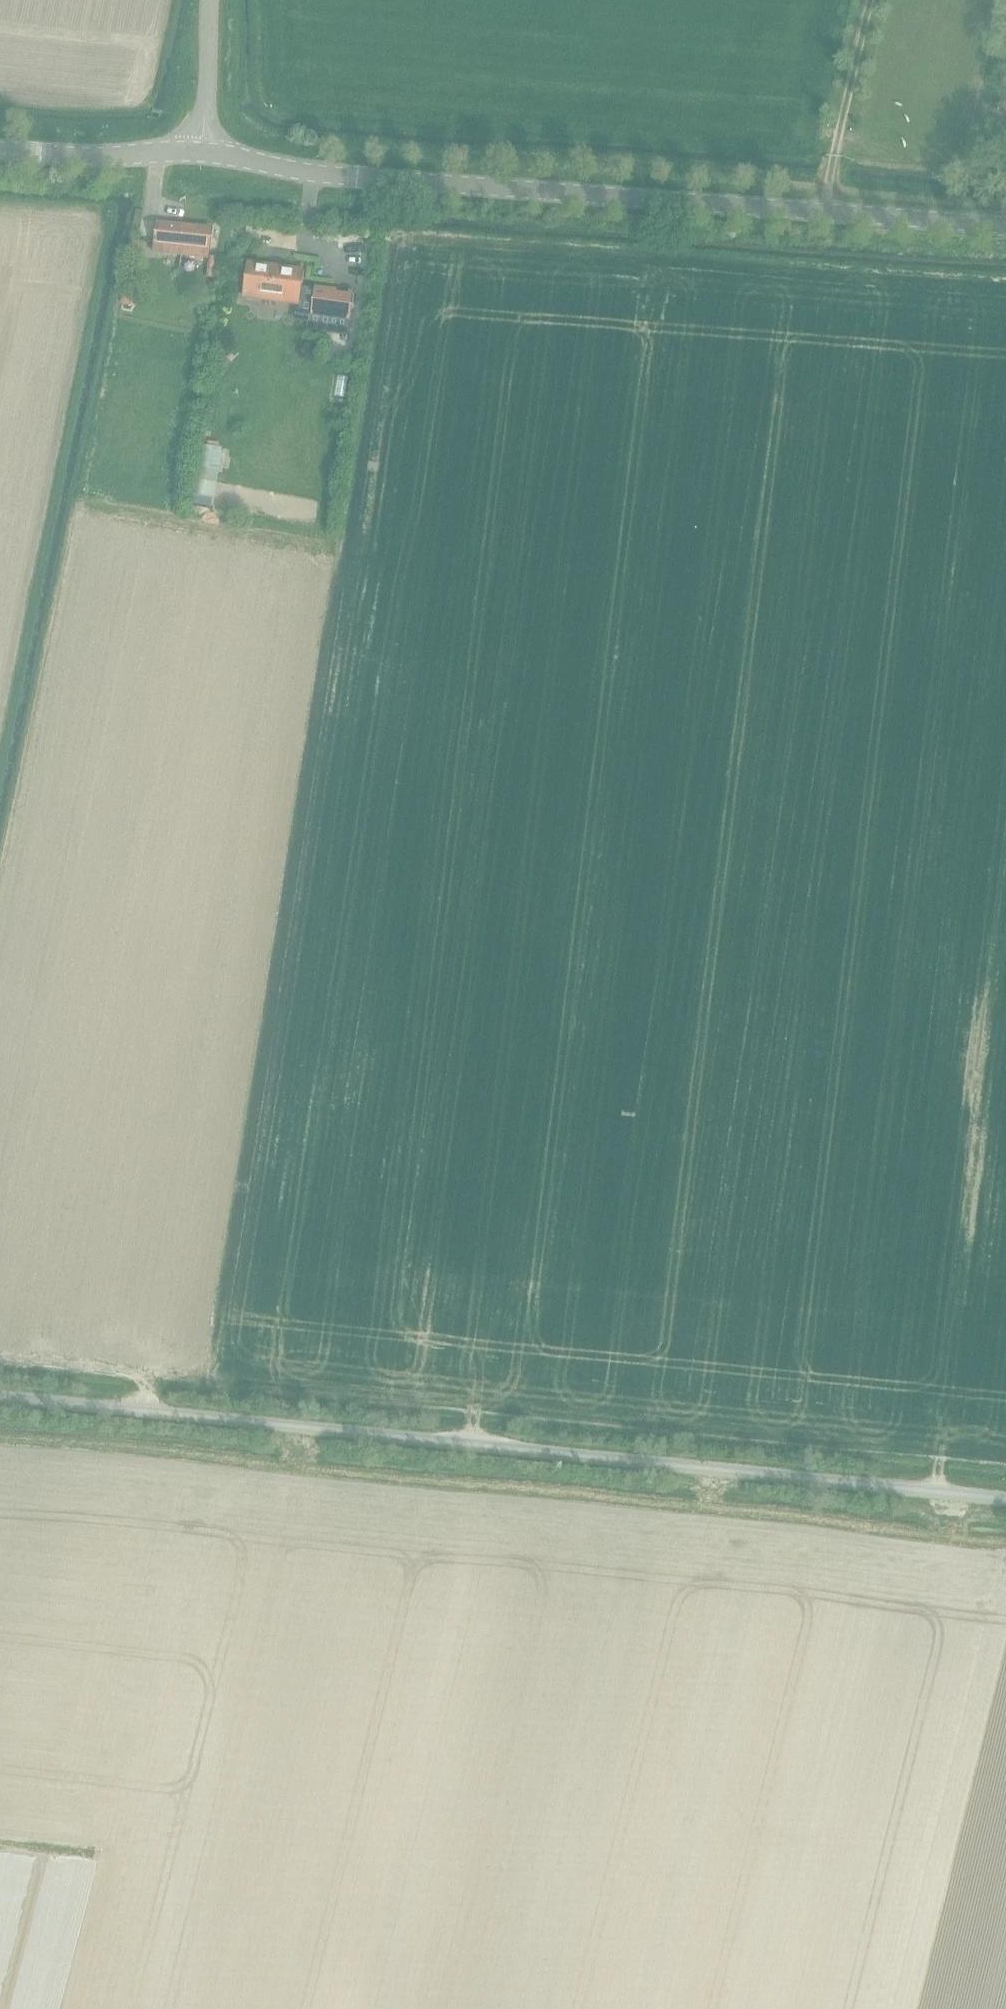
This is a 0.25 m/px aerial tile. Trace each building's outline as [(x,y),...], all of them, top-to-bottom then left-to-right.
[(156,222),(153,251),(208,256),(211,228),(156,222)] [(300,301),(304,271),(245,262),(241,293),(300,301)] [(337,290),(314,286),(310,314),(349,320),(353,292),(348,291),(347,293),(337,292),(337,290)]
